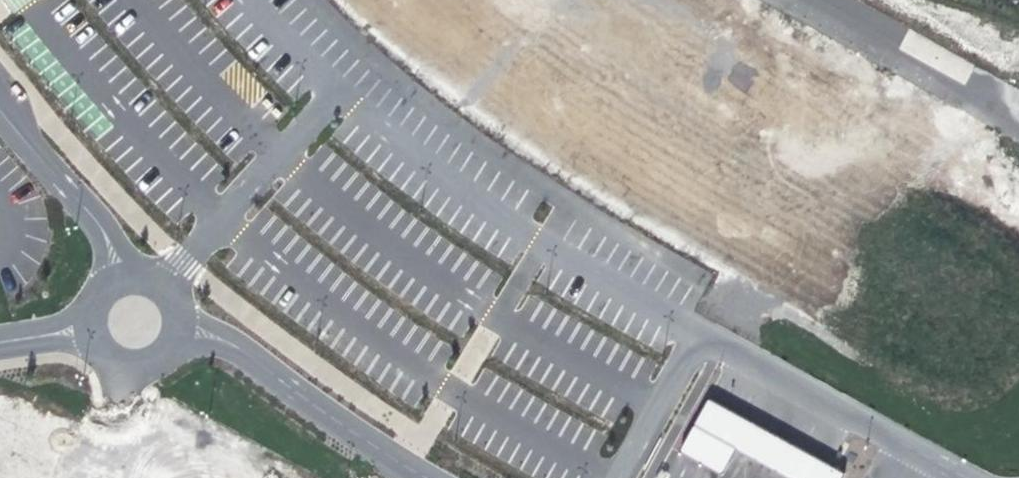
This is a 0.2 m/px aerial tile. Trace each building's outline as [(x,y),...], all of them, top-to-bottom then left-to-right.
[(844,474),(707,400),(679,452),(722,475),(735,451),(785,477),(842,477),(844,474)]
